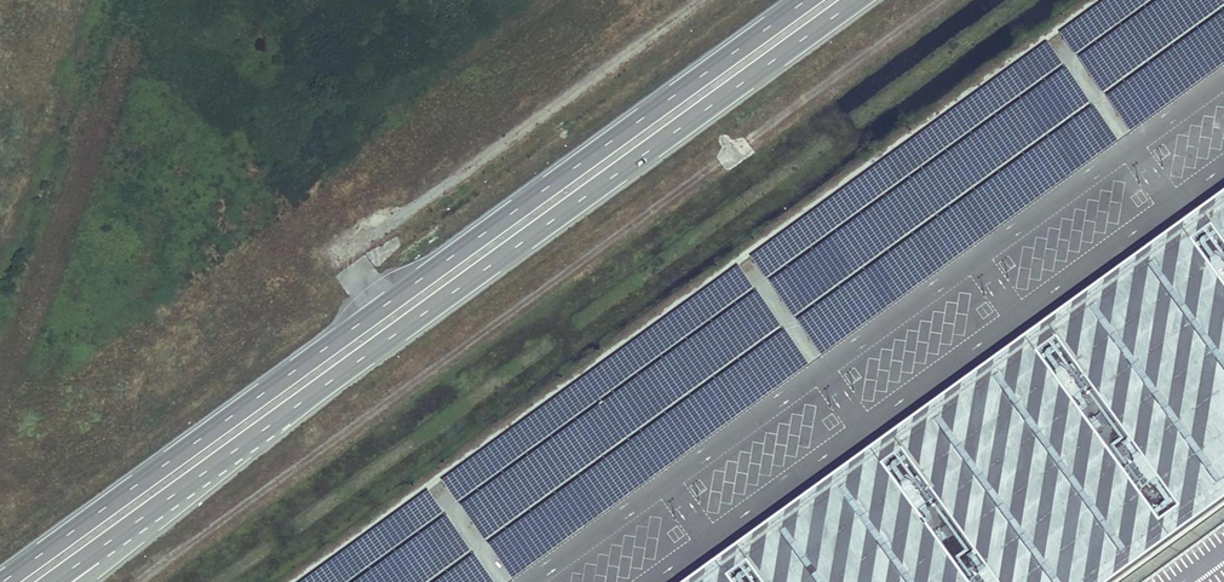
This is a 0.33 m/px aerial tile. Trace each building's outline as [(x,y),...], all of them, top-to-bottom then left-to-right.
[(1159,0),(1110,0),(1063,34),(1080,57),(1159,0)] [(1223,12),(1223,0),(1174,0),(1087,64),(1110,96),(1223,12)] [(1223,67),(1223,18),(1113,100),(1136,131),(1223,67)] [(771,283),(1062,70),(1045,47),(754,258),(771,283)] [(961,200),(1090,105),(1067,74),(776,286),(799,318),(961,200)] [(824,357),(1115,144),(1092,113),(801,325),(824,357)] [(692,581),(1114,581),(1223,502),(1223,196),(692,581)] [(466,507),(756,295),(739,271),(448,482),(466,507)] [(492,544),(783,332),(760,300),(469,512),(492,544)] [(517,581),(808,369),(785,338),(494,550),(517,581)] [(451,515),(435,492),(311,581),(359,581),(451,515)] [(478,553),(456,523),(376,581),(439,581),(478,553)] [(1161,581),(1223,581),(1223,536),(1161,581)] [(480,562),(453,581),(495,581),(480,562)]
